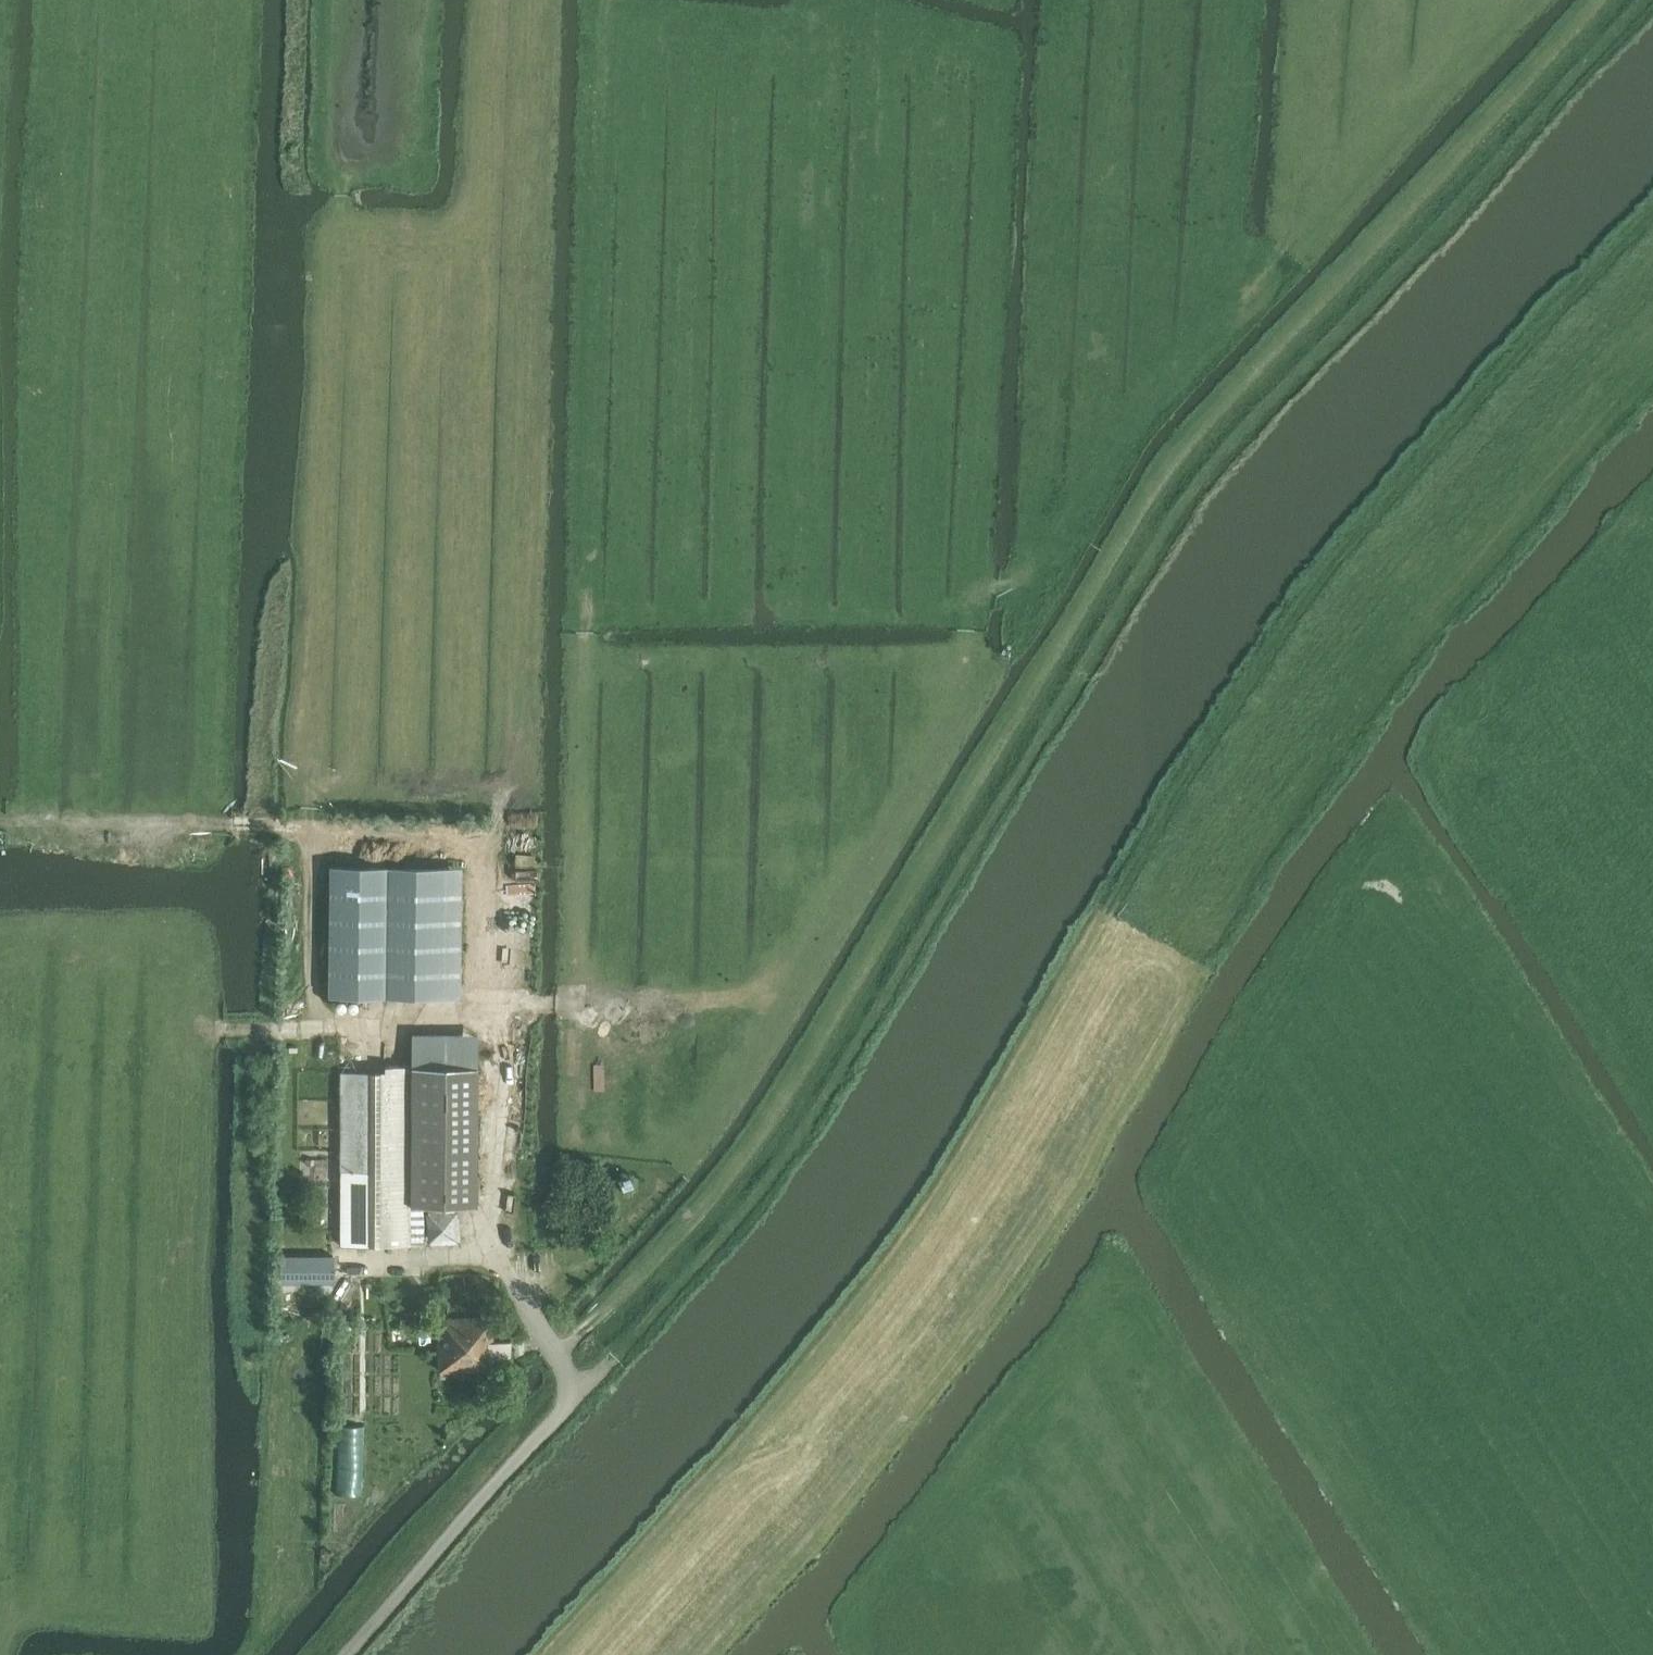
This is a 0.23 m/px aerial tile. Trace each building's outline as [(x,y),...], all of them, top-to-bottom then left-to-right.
[(331,865),(329,995),(460,997),(461,866),(331,865)] [(411,1069),(407,1069),(339,1070),(341,1244),(409,1243),(409,1205),(477,1205),(478,1067),(411,1067),(411,1069)] [(334,1282),(334,1254),(281,1254),(281,1283),(334,1282)] [(439,1317),(440,1369),(493,1369),(493,1361),(511,1361),(511,1340),(493,1340),(493,1317),(439,1317)] [(365,1424),(343,1424),(341,1491),(363,1492),(365,1424)]
